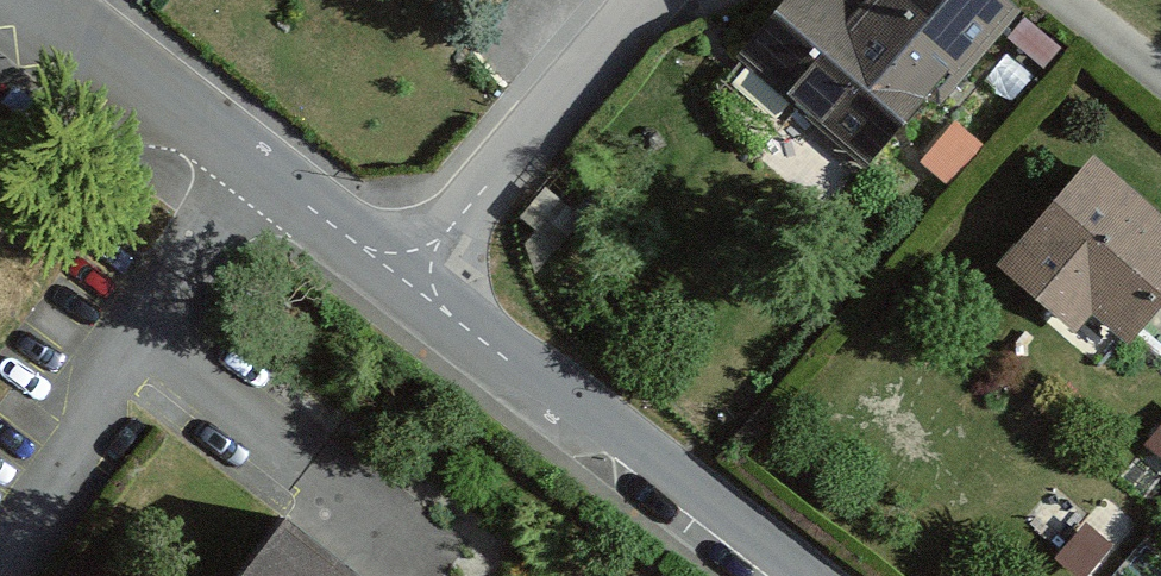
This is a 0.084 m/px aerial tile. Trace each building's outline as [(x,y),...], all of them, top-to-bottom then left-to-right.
[(750,58),(865,156),(934,75),(949,89),(1018,8),(1008,0),(880,0),(861,23),(834,0),(799,0),(750,58)] [(1101,157),(1015,254),(1082,313),(1099,294),(1136,327),(1160,299),(1160,211),(1101,157)] [(1151,448),(1160,454),(1160,431),(1151,448)] [(294,520),(250,575),(364,575),(294,520)]
